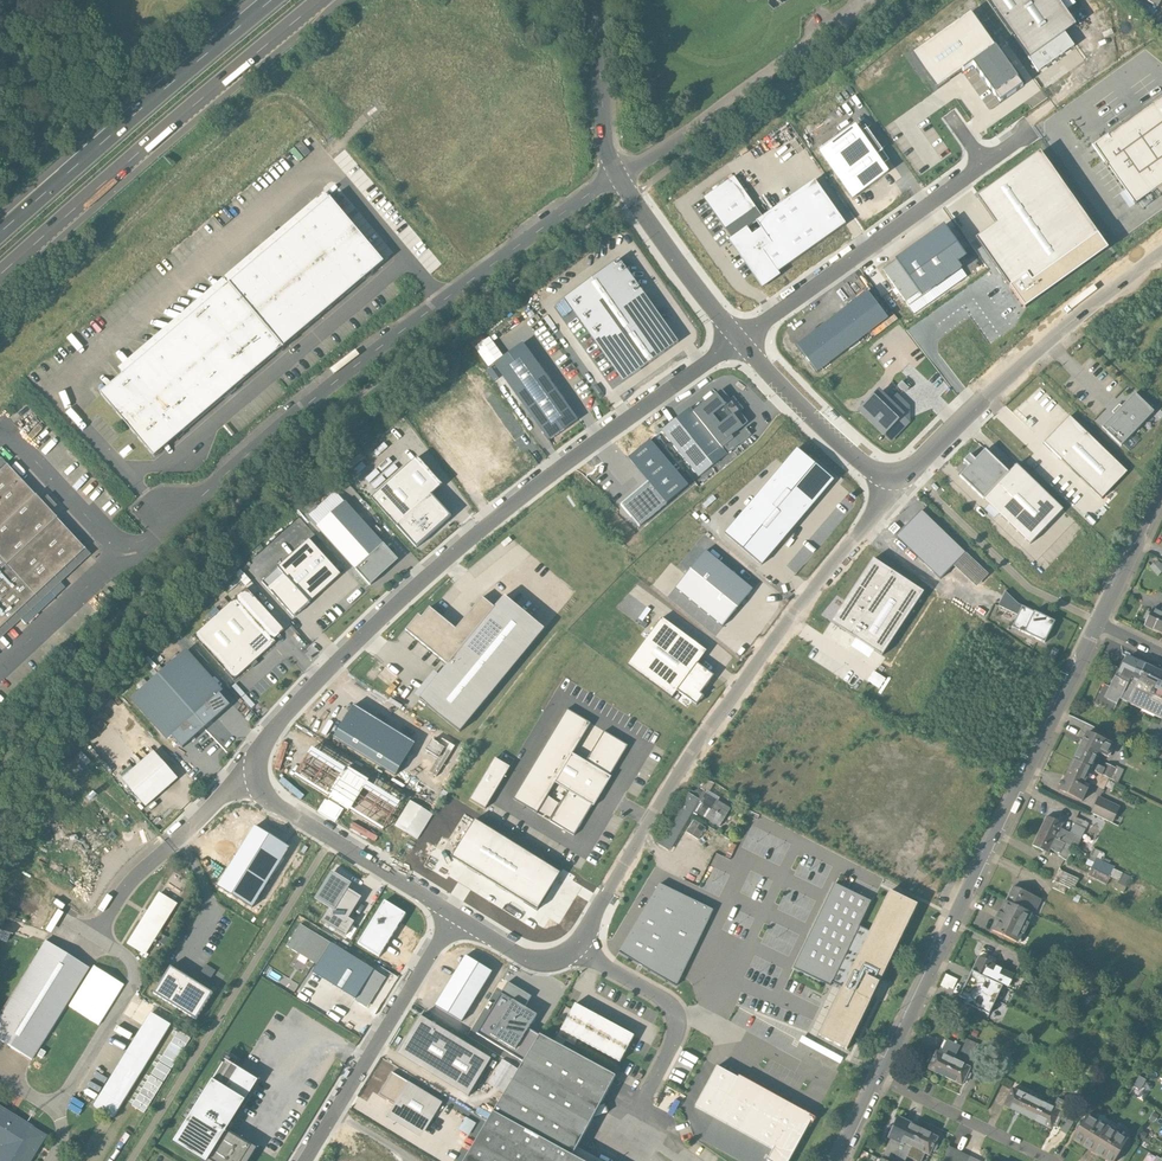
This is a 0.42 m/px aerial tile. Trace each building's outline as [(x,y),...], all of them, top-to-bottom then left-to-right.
[(1029,59),(1065,33),(1076,25),(1058,0),(987,0),(1029,59)] [(1155,11),(1161,0),(1138,0),(1155,11)] [(1024,86),(971,13),(912,54),(937,89),(963,71),(964,72),(973,65),(1000,103),(1024,86)] [(1065,33),(1029,59),(1038,73),(1074,47),(1065,33)] [(493,76),(478,87),(488,99),(502,88),(493,76)] [(1093,146),(1107,166),(1108,165),(1126,190),(1120,195),(1130,208),(1157,189),(1161,194),(1161,193),(1161,98),(1109,136),(1108,135),(1093,146)] [(855,126),(820,151),(853,197),(888,172),(882,165),(860,134),(855,126)] [(867,129),(860,134),(882,165),(889,160),(867,129)] [(303,141),(297,146),(308,159),(315,154),(303,141)] [(977,198),(996,224),(976,239),(1026,307),(1110,248),(1040,153),(977,198)] [(732,239),(763,217),(734,177),(704,199),(732,239)] [(846,224),(815,181),(763,217),(732,239),(729,241),(763,288),(781,275),(778,272),(846,224)] [(332,193),(230,278),(283,342),(385,255),(332,193)] [(896,260),(883,269),(909,305),(922,296),(962,267),(958,262),(966,256),(945,225),(896,260)] [(619,259),(565,298),(624,381),(678,342),(619,259)] [(283,342),(230,278),(100,389),(153,449),(283,342)] [(888,317),(868,291),(797,344),(818,371),(888,317)] [(523,343),(494,363),(549,440),(578,420),(523,343)] [(722,389),(693,412),(722,447),(734,438),(733,437),(738,433),(736,431),(748,422),(722,389)] [(879,392),(861,410),(891,439),(909,421),(909,407),(897,396),(890,403),(879,392)] [(1154,412),(1135,394),(1102,428),(1121,446),(1154,412)] [(690,408),(662,430),(699,476),(751,434),(746,427),(738,433),(733,437),(734,438),(722,447),(693,412),(690,408)] [(1070,416),(1044,443),(1102,499),(1128,472),(1070,416)] [(650,439),(628,458),(648,481),(666,503),(688,485),(650,439)] [(798,449),(725,534),(761,565),(834,480),(798,449)] [(970,466),(960,476),(984,499),(1009,473),(985,450),(976,460),(970,454),(964,461),(970,466)] [(442,485),(417,457),(371,499),(417,548),(452,516),(432,494),(442,485)] [(4,460),(0,464),(0,625),(84,546),(4,460)] [(1009,473),(984,499),(990,505),(985,510),(994,519),(999,514),(1030,544),(1063,510),(1017,465),(1009,473)] [(648,481),(621,504),(639,526),(666,503),(648,481)] [(346,502),(318,527),(370,586),(399,560),(346,502)] [(921,511),(896,537),(941,579),(954,566),(966,553),(921,511)] [(309,540),(262,582),(294,618),(341,575),(309,540)] [(84,546),(0,625),(0,635),(89,552),(84,546)] [(753,589),(706,551),(676,588),(723,627),(753,589)] [(988,575),(966,553),(954,566),(976,587),(988,575)] [(924,592),(873,559),(832,622),(882,656),(924,592)] [(1150,566),(1157,575),(1161,571),(1161,565),(1157,559),(1150,566)] [(60,581),(50,590),(55,596),(65,586),(60,581)] [(247,589),(194,637),(234,680),(251,665),(253,668),(258,663),(256,661),(276,642),(274,640),(285,631),(247,589)] [(999,606),(1018,615),(1023,606),(1018,604),(1005,592),(999,606)] [(448,665),(495,608),(482,597),(456,629),(430,608),(422,617),(419,615),(406,630),(448,665)] [(545,629),(505,597),(495,608),(448,665),(440,676),(434,671),(414,695),(460,732),(545,629)] [(1055,622),(1023,606),(1018,615),(1012,627),(1045,643),(1055,622)] [(1161,635),(1161,634),(1161,611),(1152,606),(1142,625),(1161,635)] [(662,618),(627,666),(672,699),(677,691),(697,705),(704,696),(701,694),(714,676),(698,664),(707,651),(662,618)] [(187,651),(160,676),(206,728),(231,706),(220,694),(223,691),(187,651)] [(1119,699),(1128,703),(1146,663),(1126,654),(1118,673),(1116,672),(1104,698),(1117,704),(1119,699)] [(1161,673),(1161,671),(1146,663),(1128,703),(1144,711),(1161,673)] [(1144,711),(1161,719),(1161,673),(1144,711)] [(206,728),(160,676),(132,700),(168,741),(172,737),(183,748),(206,728)] [(416,744),(354,706),(334,738),(396,776),(416,744)] [(591,724),(567,709),(513,799),(537,814),(556,783),(568,791),(550,822),(575,836),(593,806),(594,807),(612,777),(610,776),(628,746),(604,732),(586,762),(573,755),(591,724)] [(1160,725),(1152,722),(1147,733),(1161,739),(1161,737),(1161,720),(1160,725)] [(1084,729),(1070,760),(1101,775),(1104,767),(1097,764),(1091,764),(1097,752),(1105,755),(1111,742),(1084,729)] [(435,780),(454,746),(436,735),(426,751),(419,763),(425,767),(422,772),(435,780)] [(1155,739),(1146,735),(1142,744),(1150,748),(1155,739)] [(178,778),(154,751),(122,780),(146,807),(178,778)] [(511,768),(495,759),(470,800),(485,809),(511,768)] [(1070,760),(1056,788),(1081,800),(1087,787),(1081,784),(1083,779),(1104,789),(1109,779),(1101,775),(1070,760)] [(1106,763),(1104,767),(1101,775),(1109,779),(1110,779),(1116,767),(1106,763)] [(1117,765),(1116,767),(1110,779),(1117,783),(1124,769),(1117,765)] [(372,781),(345,766),(326,798),(353,814),(372,781)] [(706,790),(710,792),(714,784),(711,782),(704,782),(701,790),(705,792),(706,790)] [(700,801),(705,792),(701,790),(693,792),(690,790),(688,794),(700,801)] [(720,827),(730,809),(717,802),(720,798),(710,792),(706,790),(705,792),(700,801),(694,812),(720,827)] [(688,793),(656,846),(669,853),(694,812),(700,801),(688,794),(688,793)] [(1119,805),(1098,796),(1090,812),(1111,822),(1119,805)] [(344,809),(326,798),(316,815),(334,826),(344,809)] [(437,815),(410,800),(395,826),(422,841),(437,815)] [(1078,815),(1088,820),(1091,815),(1080,810),(1078,815)] [(1062,824),(1045,816),(1038,831),(1064,843),(1072,847),(1076,848),(1081,838),(1070,833),(1060,828),(1062,824)] [(1077,817),(1074,824),(1085,829),(1088,823),(1077,817)] [(700,838),(708,827),(696,819),(688,830),(700,838)] [(475,820),(452,857),(538,911),(561,873),(475,820)] [(1074,824),(1070,833),(1081,838),(1085,829),(1074,824)] [(290,847),(256,826),(217,887),(252,908),(290,847)] [(1064,843),(1038,831),(1031,845),(1048,853),(1050,848),(1059,852),(1064,843)] [(1064,843),(1059,852),(1057,856),(1066,860),(1072,847),(1064,843)] [(1090,877),(1106,885),(1114,866),(1098,858),(1090,877)] [(1056,881),(1068,886),(1072,889),(1078,879),(1058,869),(1052,879),(1056,881)] [(352,883),(332,871),(315,899),(330,908),(335,911),(349,889),(352,883)] [(1130,877),(1122,873),(1114,889),(1123,893),(1130,877)] [(1056,881),(1053,888),(1064,893),(1068,886),(1056,881)] [(713,910),(660,884),(620,953),(676,987),(713,910)] [(871,901),(835,884),(794,968),(830,986),(832,982),(843,988),(819,1036),(847,1050),(918,905),(890,891),(871,932),(859,926),(871,901)] [(1012,885),(1004,900),(1033,914),(1041,899),(1012,885)] [(362,897),(349,889),(335,911),(330,908),(322,921),(346,936),(355,922),(349,918),(362,897)] [(179,904),(160,893),(147,914),(127,944),(146,956),(156,941),(165,947),(170,940),(160,933),(179,904)] [(1004,900),(1003,900),(988,928),(1019,943),(1033,914),(1004,900)] [(406,914),(385,901),(358,944),(380,957),(398,927),(400,922),(401,923),(406,914)] [(7,943),(10,934),(13,927),(0,923),(0,940),(7,943)] [(318,965),(331,944),(300,925),(287,946),(318,965)] [(45,941),(0,1014),(0,1041),(32,1061),(89,968),(45,941)] [(374,971),(331,944),(318,965),(313,973),(356,999),(374,971)] [(492,972),(466,956),(436,1006),(462,1022),(492,972)] [(977,956),(970,971),(986,978),(1007,989),(1014,974),(977,956)] [(213,993),(171,967),(154,994),(196,1020),(213,993)] [(385,977),(374,971),(356,999),(355,1000),(366,1007),(385,977)] [(970,971),(958,995),(974,1003),(986,978),(970,971)] [(508,982),(477,1033),(525,1062),(540,1036),(529,1029),(537,1015),(525,1008),(532,996),(508,982)] [(576,1004),(558,1037),(575,1046),(578,1039),(620,1062),(634,1036),(576,1004)] [(1009,1016),(989,1006),(983,1019),(1003,1029),(1009,1016)] [(172,1025),(151,1013),(143,1026),(135,1039),(127,1052),(119,1065),(111,1078),(103,1091),(94,1106),(114,1118),(125,1100),(143,1070),(172,1025)] [(491,1060),(420,1017),(398,1054),(469,1097),(491,1060)] [(573,1156),(577,1148),(616,1076),(540,1036),(525,1062),(465,1160),(582,1160),(573,1156)] [(964,1037),(960,1046),(953,1059),(966,1065),(977,1043),(964,1037)] [(945,1039),(939,1052),(953,1059),(960,1046),(945,1039)] [(939,1052),(935,1050),(925,1069),(944,1078),(953,1059),(939,1052)] [(966,1065),(953,1059),(944,1078),(959,1085),(964,1076),(968,1078),(971,1072),(967,1070),(969,1066),(966,1065)] [(225,1060),(174,1142),(204,1160),(249,1160),(257,1148),(228,1130),(258,1080),(240,1069),(225,1060)] [(717,1067),(695,1106),(774,1149),(767,1160),(768,1160),(789,1160),(810,1122),(813,1124),(816,1118),(739,1076),(738,1078),(717,1067)] [(443,1103),(393,1073),(379,1095),(395,1105),(387,1117),(422,1138),(443,1103)] [(1001,1106),(1033,1121),(1042,1103),(1010,1088),(1001,1106)] [(1042,1103),(1033,1121),(1050,1129),(1051,1126),(1056,1129),(1060,1120),(1064,1122),(1067,1116),(1072,1106),(1056,1098),(1051,1108),(1042,1103)] [(40,1149),(48,1136),(11,1114),(6,1111),(0,1107),(0,1160),(32,1160),(40,1149)] [(1069,1140),(1089,1152),(1105,1126),(1085,1113),(1069,1140)] [(922,1128),(913,1124),(914,1122),(900,1115),(889,1138),(892,1139),(883,1157),(892,1160),(906,1160),(908,1157),(922,1128)] [(1064,1122),(1060,1131),(1066,1134),(1074,1120),(1067,1116),(1064,1122)] [(1105,1126),(1089,1152),(1103,1160),(1113,1160),(1127,1139),(1105,1126)] [(941,1137),(922,1128),(908,1157),(918,1160),(922,1160),(926,1153),(932,1156),(941,1137)] [(1147,1133),(1141,1130),(1137,1137),(1142,1141),(1147,1133)] [(963,1153),(948,1146),(941,1160),(959,1160),(963,1153)] [(355,1148),(347,1160),(376,1160),(355,1148)] [(577,1148),(573,1156),(582,1160),(601,1160),(577,1148)] [(963,1153),(959,1160),(981,1160),(963,1153)]
